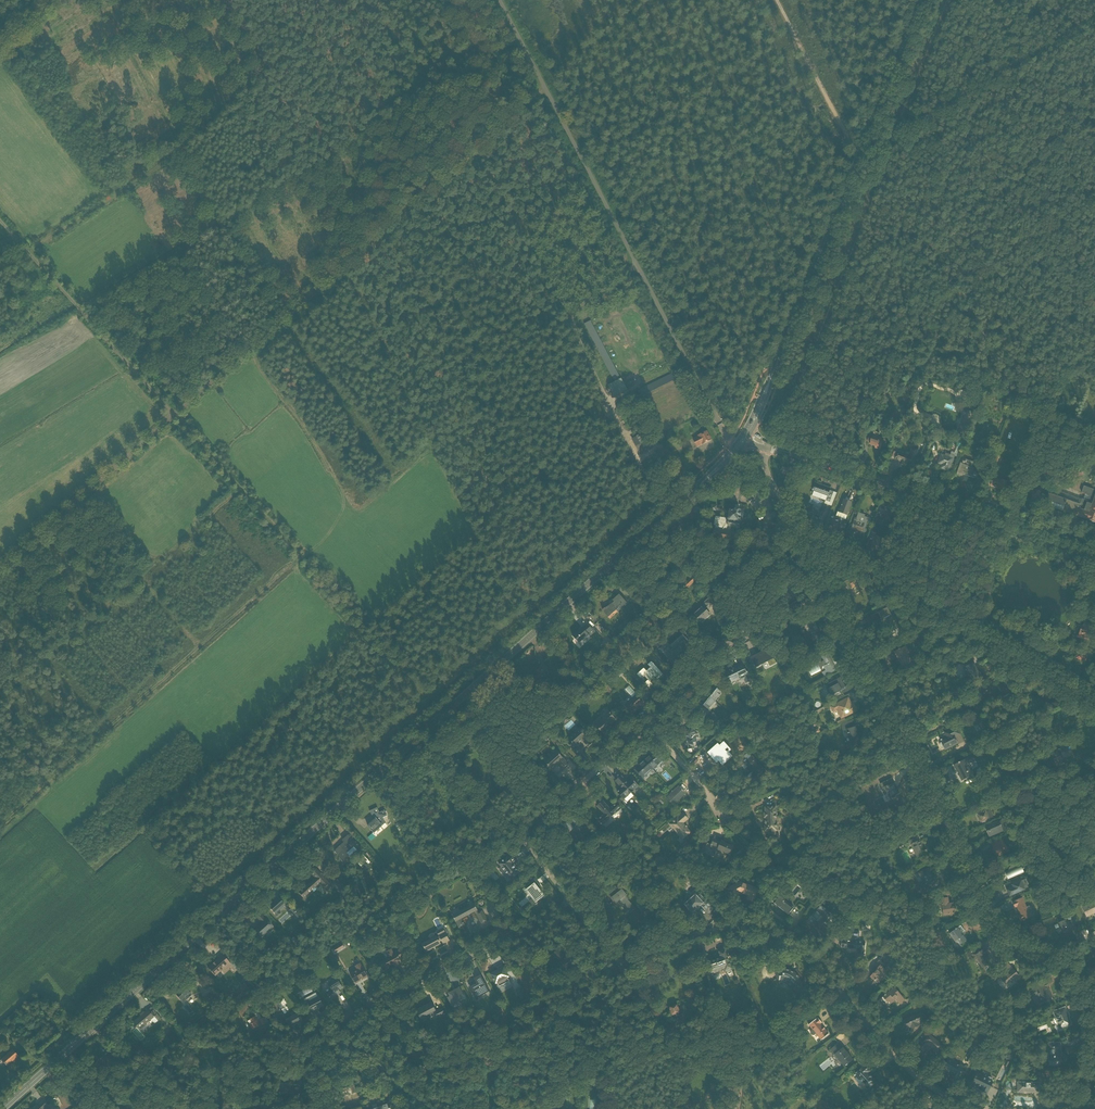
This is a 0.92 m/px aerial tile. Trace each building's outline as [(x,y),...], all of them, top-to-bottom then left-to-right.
[(650,387),(672,378),(669,371),(647,380),(650,387)] [(620,375),(606,382),(611,391),(625,384),(620,375)] [(698,449),(713,442),(707,430),(693,437),(698,449)] [(644,446),(638,433),(632,436),(632,438),(633,438),(637,447),(641,446),(641,447),(644,446)] [(867,445),(882,451),(886,440),(871,435),(867,445)] [(900,458),(915,463),(919,450),(904,445),(900,458)] [(940,470),(951,473),(956,459),(941,454),(937,463),(941,465),(940,470)] [(962,458),(956,475),(963,477),(964,475),(974,478),(977,469),(973,467),(975,462),(962,458)] [(998,489),(1008,492),(1012,483),(1001,479),(998,489)] [(832,504),(836,493),(814,485),(810,497),(832,504)] [(1031,501),(1038,503),(1042,493),(1032,489),(1030,494),(1033,495),(1031,501)] [(1094,519),(1094,492),(1093,500),(1067,492),(1065,497),(1069,498),(1065,511),(1094,519)] [(838,513),(847,517),(853,502),(844,499),(838,513)] [(713,537),(741,543),(746,503),(730,501),(728,518),(716,516),(713,537)] [(852,528),(865,533),(870,517),(856,513),(852,528)] [(870,533),(887,540),(892,527),(875,520),(870,533)] [(790,597),(797,594),(790,579),(783,583),(790,597)] [(846,595),(855,591),(849,579),(841,584),(846,595)] [(609,617),(627,602),(620,594),(602,609),(609,617)] [(701,623),(712,614),(704,606),(694,614),(701,623)] [(569,637),(577,645),(594,628),(586,620),(569,637)] [(1082,639),(1089,641),(1094,625),(1084,621),(1082,626),(1081,625),(1077,637),(1082,639)] [(902,667),(914,662),(907,645),(894,651),(902,667)] [(764,670),(776,664),(768,648),(751,657),(757,667),(762,665),(764,670)] [(823,676),(837,668),(826,649),(820,653),(824,661),(821,663),(825,670),(821,672),(823,676)] [(646,685),(653,681),(651,677),(655,674),(650,667),(651,666),(647,661),(635,669),(646,685)] [(745,683),(750,681),(747,675),(749,674),(744,662),(724,671),(730,683),(740,679),(741,680),(743,679),(745,683)] [(966,668),(974,682),(985,676),(977,662),(966,668)] [(539,684),(553,674),(545,663),(531,673),(539,684)] [(829,695),(846,687),(840,676),(824,685),(829,695)] [(621,684),(630,694),(635,690),(626,680),(621,684)] [(1002,697),(1014,690),(1008,680),(997,686),(1002,697)] [(716,700),(723,693),(714,684),(707,692),(716,700)] [(716,700),(707,692),(700,700),(709,708),(716,700)] [(632,714),(644,702),(637,694),(624,705),(632,714)] [(842,719),(858,711),(853,702),(852,703),(849,697),(830,706),(834,713),(838,711),(842,719)] [(603,733),(618,720),(609,711),(595,724),(603,733)] [(681,736),(682,750),(695,747),(694,736),(699,734),(691,724),(687,735),(681,736)] [(850,741),(861,739),(858,725),(847,728),(850,741)] [(588,747),(594,742),(581,728),(570,738),(571,740),(568,743),(572,749),(582,740),(588,747)] [(942,751),(959,743),(952,728),(936,736),(942,751)] [(468,749),(478,748),(477,732),(466,733),(468,749)] [(1056,766),(1067,761),(1061,748),(1050,752),(1056,766)] [(563,768),(569,763),(558,750),(543,763),(549,770),(558,762),(563,768)] [(652,768),(662,760),(655,752),(645,760),(652,768)] [(755,780),(766,770),(753,755),(742,765),(755,780)] [(976,760),(973,755),(954,764),(963,781),(973,776),(968,765),(976,760)] [(652,768),(645,760),(635,768),(643,777),(652,768)] [(429,779),(439,792),(448,785),(438,773),(429,779)] [(632,792),(639,786),(633,778),(629,781),(623,774),(620,777),(632,792)] [(632,792),(620,777),(615,781),(621,788),(617,791),(624,799),(632,792)] [(884,796),(897,792),(893,779),(880,784),(884,796)] [(674,804),(687,793),(681,785),(667,796),(674,804)] [(614,816),(622,809),(617,803),(612,808),(605,799),(602,802),(614,816)] [(614,816),(602,802),(598,806),(604,813),(598,819),(603,825),(614,816)] [(375,833),(390,820),(385,810),(380,812),(378,807),(368,810),(373,819),(366,824),(375,833)] [(765,813),(764,813),(764,817),(766,817),(766,819),(765,820),(765,823),(766,824),(766,826),(765,826),(765,830),(767,830),(767,831),(769,831),(769,835),(776,834),(776,831),(778,831),(777,823),(778,822),(778,821),(778,819),(777,819),(777,818),(777,808),(776,808),(776,807),(765,807),(765,813)] [(980,822),(993,817),(990,808),(977,814),(980,822)] [(697,827),(682,811),(669,823),(683,839),(697,827)] [(579,830),(584,826),(573,814),(562,823),(570,831),(576,826),(579,830)] [(990,837),(1004,831),(1000,821),(986,826),(990,837)] [(918,857),(928,852),(919,835),(909,840),(918,857)] [(345,863),(361,848),(350,836),(334,851),(345,863)] [(728,861),(734,846),(709,836),(703,852),(728,861)] [(998,857),(1010,852),(1003,837),(992,842),(998,857)] [(499,863),(512,879),(520,873),(512,863),(518,859),(512,852),(499,863)] [(1008,879),(1025,873),(1022,865),(1005,872),(1008,879)] [(322,888),(328,883),(314,868),(306,875),(310,880),(297,892),(303,898),(319,884),(322,888)] [(924,893),(941,884),(936,874),(932,875),(928,868),(915,874),(924,893)] [(538,903),(537,901),(544,895),(541,891),(539,890),(541,888),(535,879),(529,884),(530,886),(525,890),(526,891),(527,890),(533,898),(529,901),(533,907),(538,903)] [(1010,896),(1026,890),(1022,879),(1012,884),(1014,887),(1007,890),(1010,896)] [(746,900),(754,902),(759,888),(739,880),(729,887),(733,896),(741,893),(748,895),(746,900)] [(638,907),(623,888),(611,897),(626,916),(638,907)] [(709,914),(715,908),(699,891),(684,905),(693,914),(701,906),(709,914)] [(282,912),(289,904),(277,894),(270,901),(282,912)] [(775,903),(789,914),(794,908),(781,896),(775,903)] [(942,898),(943,915),(955,914),(954,902),(950,903),(949,897),(942,898)] [(1021,921),(1031,917),(1022,897),(1012,902),(1015,908),(1017,907),(1020,914),(1018,915),(1021,921)] [(1094,914),(1094,906),(1093,902),(1082,907),(1087,917),(1094,914)] [(481,923),(488,920),(482,909),(479,910),(475,903),(452,915),(459,927),(465,924),(462,918),(475,912),(481,923)] [(811,926),(818,931),(832,913),(820,904),(811,916),(816,920),(811,926)] [(260,937),(274,925),(265,913),(250,925),(260,937)] [(1059,922),(1064,933),(1072,929),(1067,918),(1059,922)] [(1088,926),(1081,927),(1082,936),(1089,934),(1088,926)] [(958,946),(967,940),(959,927),(949,933),(958,946)] [(427,951),(449,939),(443,929),(421,941),(427,951)] [(856,954),(865,954),(866,941),(852,940),(853,934),(843,933),(841,947),(857,949),(856,954)] [(333,949),(343,945),(342,941),(331,945),(333,949)] [(721,981),(726,979),(724,972),(732,970),(725,944),(716,947),(719,955),(711,957),(716,972),(719,971),(721,981)] [(384,969),(401,960),(397,952),(394,954),(392,948),(385,951),(388,957),(380,961),(384,969)] [(982,968),(992,963),(985,948),(975,953),(982,968)] [(552,956),(566,969),(572,963),(559,950),(552,956)] [(217,977),(231,965),(221,955),(208,967),(217,977)] [(355,984),(367,976),(359,962),(354,965),(357,970),(350,974),(355,984)] [(1009,988),(1020,977),(1008,962),(1002,968),(1008,973),(1001,979),(1009,988)] [(878,983),(889,971),(880,964),(870,977),(878,983)] [(496,983),(510,976),(504,966),(491,973),(496,983)] [(787,985),(789,987),(795,983),(801,984),(800,976),(798,974),(795,971),(791,970),(788,968),(784,968),(774,969),(778,982),(781,982),(784,982),(785,983),(786,984),(787,985)] [(476,998),(489,991),(481,975),(474,979),(477,983),(470,987),(476,998)] [(342,992),(338,987),(341,984),(336,977),(327,984),(331,990),(327,993),(331,1000),(342,992)] [(1041,1005),(1054,999),(1048,986),(1051,985),(1049,981),(1030,990),(1034,996),(1036,995),(1041,1005)] [(182,1002),(191,995),(184,986),(175,994),(182,1002)] [(899,1004),(905,999),(895,986),(883,995),(890,1005),(896,1000),(899,1004)] [(459,996),(463,993),(459,987),(447,993),(449,996),(447,998),(452,1006),(461,1000),(459,996)] [(303,999),(311,1012),(323,1005),(316,992),(303,999)] [(283,1015),(290,1011),(284,1000),(278,1004),(283,1015)] [(422,1019),(436,1011),(431,1002),(417,1009),(422,1019)] [(672,1015),(681,1013),(678,1004),(669,1007),(672,1015)] [(1060,1029),(1072,1025),(1066,1006),(1053,1011),(1060,1029)] [(290,1025),(302,1018),(297,1010),(285,1017),(290,1025)] [(142,1033),(157,1021),(149,1011),(134,1022),(142,1033)] [(925,1020),(921,1012),(904,1020),(909,1031),(920,1026),(919,1023),(925,1020)] [(251,1029),(263,1023),(258,1014),(246,1021),(251,1029)] [(809,1024),(822,1040),(831,1033),(822,1022),(818,1017),(809,1024)] [(936,1054),(944,1045),(930,1033),(918,1047),(924,1052),(928,1047),(936,1054)] [(831,1050),(845,1067),(854,1059),(840,1042),(831,1050)] [(1048,1065),(1062,1065),(1062,1042),(1047,1042),(1048,1065)] [(107,1064),(121,1052),(114,1045),(101,1057),(107,1064)] [(6,1066),(17,1056),(12,1049),(0,1059),(6,1066)] [(854,1075),(869,1090),(877,1081),(869,1072),(871,1070),(865,1064),(854,1075)] [(987,1094),(994,1082),(977,1073),(973,1083),(982,1088),(980,1090),(987,1094)] [(1018,1092),(1039,1093),(1039,1082),(1018,1082),(1018,1092)] [(280,1093),(289,1093),(290,1083),(280,1083),(280,1093)] [(41,1098),(29,1108),(50,1108),(41,1098)] [(392,1101),(365,1108),(395,1108),(392,1101)]
